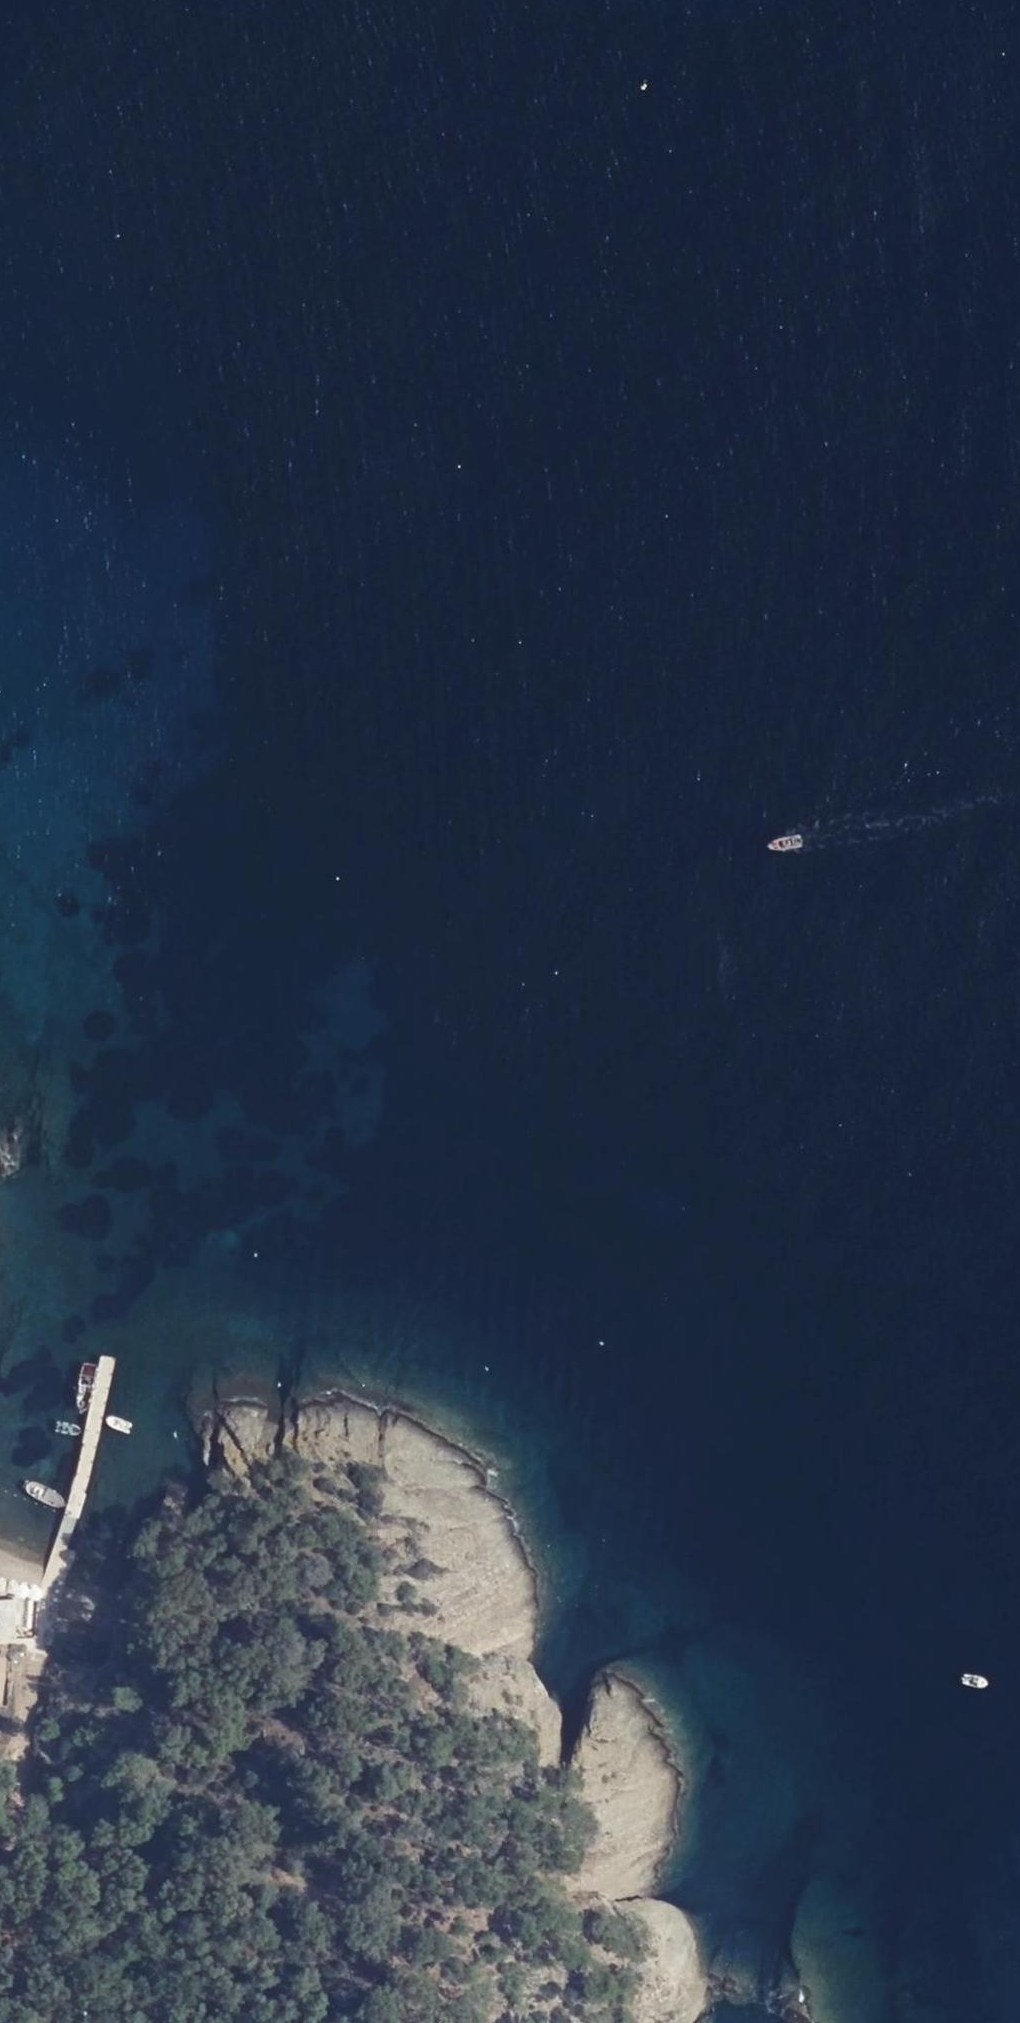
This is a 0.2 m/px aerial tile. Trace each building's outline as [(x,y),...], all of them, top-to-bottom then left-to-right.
[(98,1582),(59,1571),(47,1615),(86,1626),(98,1582)] [(0,1582),(0,1602),(8,1602),(9,1640),(30,1638),(34,1590),(0,1582)]
